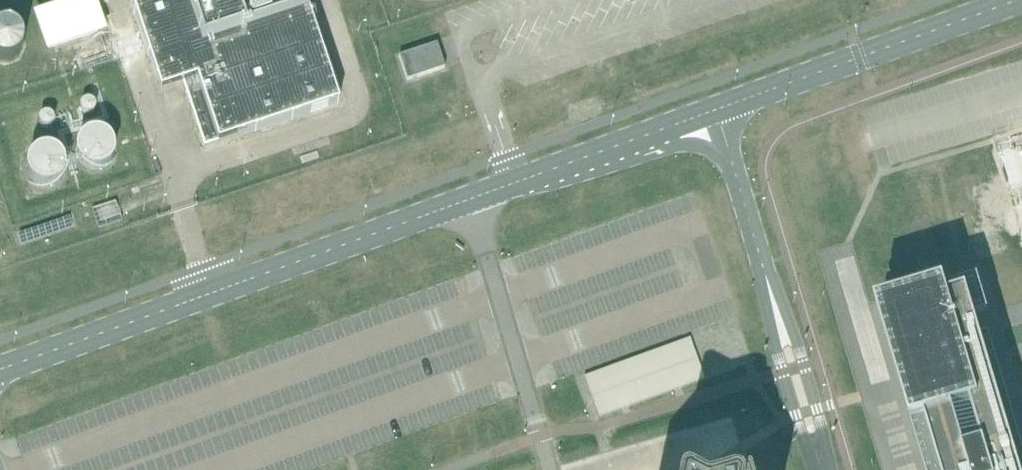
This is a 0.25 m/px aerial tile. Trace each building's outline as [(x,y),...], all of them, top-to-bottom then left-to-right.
[(92,0),(86,0),(77,3),(38,16),(49,48),(53,47),(102,30),(92,0)] [(131,1),(132,5),(133,9),(145,46),(148,54),(151,64),(152,65),(163,61),(180,55),(181,59),(182,62),(176,64),(177,65),(177,66),(193,116),(196,124),(202,144),(204,149),(279,124),(339,104),(335,93),(341,91),(327,47),(320,49),(318,40),(313,25),(310,16),(307,8),(305,2),(312,0),(130,0),(131,1)] [(18,58),(20,56),(22,52),(23,49),(23,45),(22,41),(21,38),(19,35),(16,33),(13,31),(9,30),(5,30),(2,31),(0,31),(0,62),(1,62),(4,63),(8,63),(12,62),(15,61),(18,58)] [(445,69),(437,44),(399,57),(407,81),(445,69)] [(91,114),(92,113),(93,112),(94,111),(94,110),(95,108),(94,107),(94,105),(93,104),(92,103),(90,102),(89,102),(87,102),(86,102),(84,103),(83,104),(82,105),(82,106),(81,108),(81,109),(82,111),(82,112),(83,113),(84,114),(86,115),(87,115),(88,115),(90,115),(91,114)] [(50,127),(51,126),(52,125),(52,124),(53,122),(53,121),(53,120),(52,118),(51,117),(50,116),(49,115),(47,115),(46,115),(44,115),(43,116),(42,117),(41,118),(40,119),(40,121),(40,122),(40,124),(40,125),(41,126),(43,127),(44,128),(45,128),(47,128),(48,128),(50,127)] [(104,168),(107,165),(110,162),(112,159),(113,155),(113,151),(112,147),(111,143),(108,139),(105,137),(101,135),(97,134),(93,134),(89,135),(85,136),(82,139),(80,142),(78,146),(77,150),(77,154),(77,158),(79,161),(81,165),(85,167),(88,169),(92,170),(96,170),(100,170),(104,168)] [(55,184),(58,182),(61,179),(63,175),(64,171),(64,167),(63,163),(62,159),(59,156),(56,153),(52,151),(48,150),(44,150),(40,151),(36,153),(33,155),(31,158),(29,162),(28,166),(28,170),(28,174),(30,178),(33,181),(36,184),(39,186),(43,187),(47,187),(51,186),(55,184)] [(92,210),(99,229),(115,224),(123,221),(120,214),(119,212),(118,209),(116,202),(92,210)] [(885,315),(917,425),(926,422),(936,454),(941,453),(946,469),(942,469),(1021,469),(1021,443),(1021,442),(1012,444),(1009,432),(1018,430),(1008,396),(999,365),(995,353),(993,345),(991,338),(990,336),(981,338),(976,322),(981,321),(981,320),(972,290),(885,315)] [(585,376),(600,418),(626,409),(678,389),(706,379),(691,338),(585,376)]
